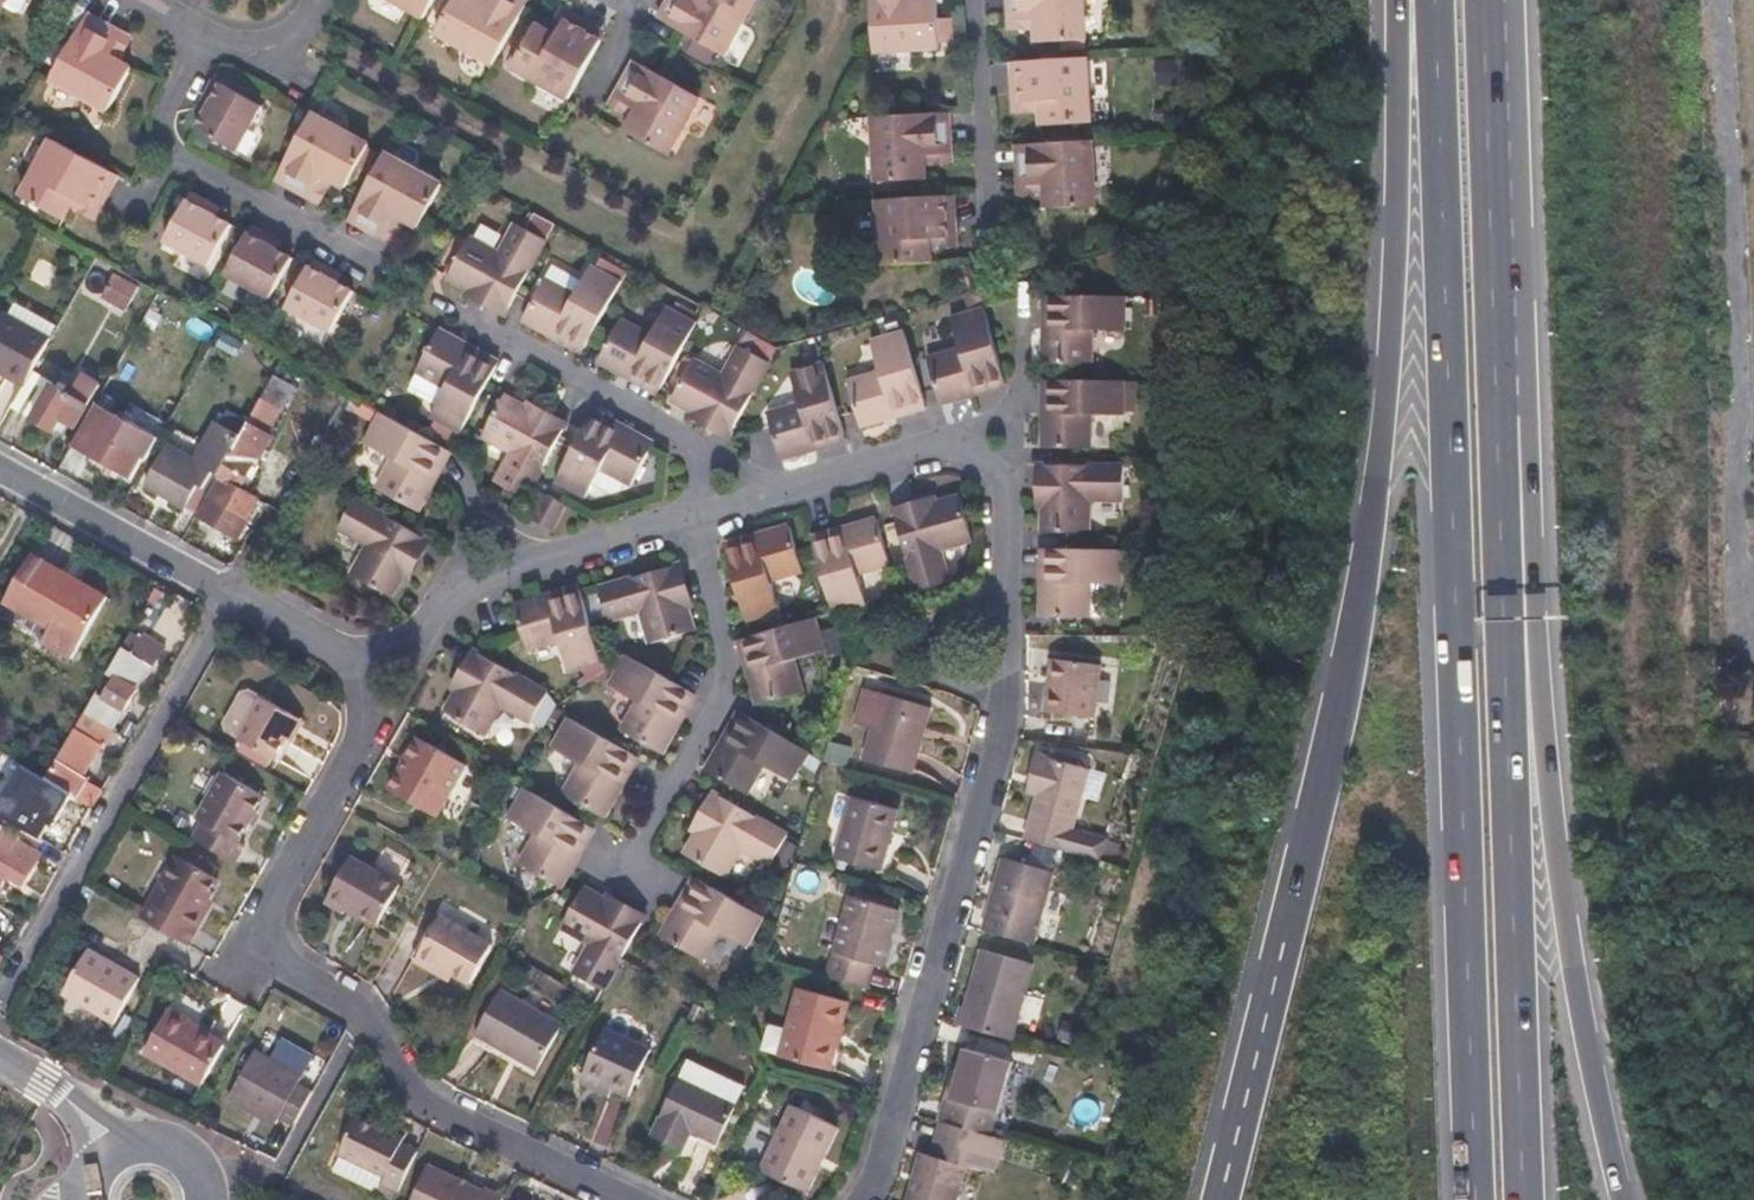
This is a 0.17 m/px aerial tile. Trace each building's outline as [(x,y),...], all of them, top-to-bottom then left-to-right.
[(1,5),(14,12),(20,10),(25,0),(4,0),(1,5)] [(423,21),(434,0),(385,0),(423,21)] [(433,31),(493,65),(525,8),(511,0),(481,0),(480,2),(477,0),(452,0),(433,31)] [(658,16),(668,21),(679,0),(667,0),(658,16)] [(668,21),(724,52),(753,0),(679,0),(668,21)] [(873,51),(939,49),(939,46),(938,20),(937,0),(871,0),(873,51)] [(1011,31),(1036,29),(1036,20),(1020,21),(1019,0),(1009,0),(1011,31)] [(1020,21),(1036,20),(1036,29),(1037,44),(1088,41),(1085,0),(1019,0),(1020,21)] [(606,33),(560,8),(548,30),(557,35),(564,21),(601,41),(606,33)] [(84,13),(79,22),(115,42),(107,55),(117,60),(129,38),(84,13)] [(956,19),(938,20),(939,46),(957,46),(956,19)] [(548,30),(534,23),(510,66),(569,99),(601,41),(564,21),(557,35),(548,30)] [(115,42),(79,22),(47,80),(106,111),(129,67),(117,60),(107,55),(115,42)] [(1038,62),(1023,62),(1025,104),(1042,103),(1042,113),(1043,127),(1092,125),(1088,59),(1038,62)] [(643,64),(635,60),(609,106),(631,118),(636,110),(622,102),(643,64)] [(1023,62),(1013,63),(1016,114),(1042,113),(1042,103),(1025,104),(1023,62)] [(700,96),(643,64),(622,102),(636,110),(631,118),(625,130),(668,154),(700,96)] [(211,104),(207,112),(198,127),(239,149),(264,104),(214,77),(202,98),(211,104)] [(211,104),(202,98),(197,106),(207,112),(211,104)] [(368,144),(311,113),(280,170),(314,189),(321,176),(330,181),(344,188),(368,144)] [(942,113),(876,117),(879,181),(929,179),(929,165),(928,154),(944,154),(942,113)] [(944,154),(928,154),(929,165),(955,164),(952,113),(942,113),(944,154)] [(107,171),(49,140),(17,198),(61,222),(67,210),(72,201),(86,209),(107,171)] [(1044,144),(1028,145),(1030,186),(1048,185),(1049,196),(1049,210),(1097,208),(1093,143),(1044,144)] [(1028,145),(1018,145),(1021,197),(1049,196),(1048,185),(1030,186),(1028,145)] [(382,152),(358,196),(351,209),(387,229),(394,216),(404,221),(416,228),(441,184),(382,152)] [(280,170),(274,180),(318,204),(330,181),(321,176),(314,189),(280,170)] [(72,201),(67,210),(90,222),(115,176),(107,171),(86,209),(72,201)] [(210,205),(187,192),(160,241),(206,267),(229,223),(215,215),(207,211),(210,205)] [(930,198),(880,201),(883,266),(934,264),(934,262),(933,249),(933,240),(946,239),(945,197),(930,198)] [(956,197),(945,197),(946,239),(933,240),(933,249),(959,248),(956,197)] [(218,209),(210,205),(207,211),(215,215),(218,209)] [(351,209),(346,218),(392,243),(404,221),(394,216),(387,229),(351,209)] [(530,212),(524,227),(550,237),(556,222),(530,212)] [(499,251),(469,234),(449,271),(448,273),(471,287),(508,307),(517,291),(546,239),(515,222),(499,251)] [(249,226),(246,232),(222,275),(267,300),(291,257),(276,249),(268,244),(271,238),(249,226)] [(279,242),(271,238),(268,244),(276,249),(279,242)] [(309,258),(305,265),(281,308),(327,333),(350,291),(335,283),(326,278),(331,270),(309,258)] [(547,276),(533,300),(524,316),(548,329),(550,325),(587,345),(593,333),(624,278),(593,261),(576,292),(547,276)] [(339,275),(331,270),(326,278),(335,283),(339,275)] [(87,271),(76,291),(138,327),(150,306),(87,271)] [(471,287),(468,291),(505,312),(508,307),(471,287)] [(1054,337),(1049,337),(1048,364),(1058,364),(1095,365),(1096,330),(1131,331),(1132,296),(1056,295),(1054,337)] [(623,318),(609,342),(600,358),(624,371),(626,367),(663,388),(667,382),(700,320),(670,304),(653,334),(623,318)] [(963,348),(930,357),(938,386),(943,401),(969,394),(967,389),(1006,378),(985,304),(954,313),(963,348)] [(4,311),(0,319),(0,366),(5,369),(2,374),(22,386),(30,372),(50,337),(4,311)] [(873,336),(882,368),(849,378),(857,408),(862,424),(888,416),(886,411),(927,399),(925,390),(906,326),(873,336)] [(440,327),(417,369),(447,386),(431,416),(461,432),(487,383),(498,364),(461,343),(463,340),(440,327)] [(696,358),(679,389),(674,398),(694,409),(733,430),(736,423),(770,361),(742,346),(725,374),(696,358)] [(826,359),(792,369),(801,401),(768,411),(772,424),(781,457),(808,449),(806,444),(847,431),(841,413),(826,359)] [(30,372),(22,386),(11,406),(52,429),(59,415),(74,424),(86,404),(66,393),(30,372)] [(97,385),(77,373),(66,393),(86,404),(97,385)] [(1057,379),(1052,379),(1050,420),(1045,420),(1044,447),(1062,447),(1092,447),(1092,414),(1127,415),(1128,380),(1057,379)] [(292,394),(270,382),(253,413),(263,419),(258,428),(270,435),(292,394)] [(526,405),(506,393),(483,434),(513,451),(498,481),(528,497),(535,485),(562,433),(566,426),(526,405)] [(529,399),(526,405),(566,426),(569,421),(529,399)] [(71,444),(89,454),(130,478),(143,455),(146,456),(156,439),(112,413),(95,403),(71,444)] [(694,409),(694,415),(730,434),(733,430),(694,409)] [(366,441),(396,458),(380,487),(419,509),(431,487),(428,485),(448,447),(383,410),(366,441)] [(263,419),(253,413),(247,422),(258,428),(263,419)] [(591,414),(576,441),(555,481),(586,498),(603,467),(633,484),(656,443),(632,429),(629,435),(591,414)] [(247,422),(240,436),(217,475),(220,477),(237,486),(251,461),(255,463),(270,435),(258,428),(247,422)] [(193,457),(167,442),(144,484),(196,513),(217,475),(240,436),(217,423),(201,450),(196,459),(193,457)] [(201,450),(198,448),(193,457),(196,459),(201,450)] [(1062,464),(1045,463),(1044,505),(1043,532),(1062,533),(1090,534),(1090,499),(1124,500),(1125,465),(1062,464)] [(237,486),(220,477),(199,515),(237,536),(247,517),(246,516),(256,497),(237,486)] [(570,503),(548,491),(534,517),(556,529),(570,503)] [(896,514),(898,520),(917,590),(949,581),(940,549),(973,540),(960,495),(937,501),(896,514)] [(341,526),(370,541),(353,572),(393,594),(406,571),(427,534),(408,523),(358,496),(341,526)] [(937,501),(936,496),(894,508),(896,514),(937,501)] [(814,542),(815,548),(834,612),(835,614),(866,606),(857,572),(891,563),(881,525),(878,518),(852,526),(854,530),(814,542)] [(766,539),(727,550),(746,619),(749,621),(778,613),(769,581),(802,572),(797,553),(790,526),(764,533),(766,539)] [(432,537),(427,534),(406,571),(412,574),(432,537)] [(1061,550),(1047,549),(1047,590),(1043,590),(1042,616),(1061,617),(1088,617),(1088,585),(1123,586),(1123,550),(1061,550)] [(77,644),(105,596),(28,553),(1,601),(77,644)] [(682,564),(677,565),(688,605),(693,604),(682,564)] [(600,586),(602,591),(610,619),(642,611),(652,643),(695,631),(688,605),(677,565),(600,586)] [(540,596),(515,603),(522,629),(528,649),(560,641),(569,672),(601,662),(584,596),(582,591),(541,602),(540,596)] [(753,635),(744,637),(756,677),(751,678),(759,704),(768,702),(803,691),(794,659),(826,649),(817,617),(753,635)] [(150,644),(129,631),(105,673),(135,692),(160,650),(150,644)] [(164,644),(154,638),(150,644),(160,650),(164,644)] [(480,649),(475,646),(454,681),(459,684),(480,649)] [(487,653),(480,649),(459,684),(445,708),(447,709),(486,731),(503,702),(532,719),(548,691),(545,688),(487,653)] [(626,654),(617,671),(610,683),(639,699),(623,729),(636,737),(661,751),(674,729),(671,726),(692,691),(671,679),(626,654)] [(1098,669),(1052,663),(1045,717),(1092,723),(1098,669)] [(103,672),(80,712),(107,728),(111,731),(123,709),(124,710),(135,692),(105,673),(103,672)] [(225,730),(237,737),(245,742),(264,752),(272,757),(286,731),(295,715),(260,695),(248,689),(241,691),(223,722),(225,730)] [(930,707),(880,693),(863,759),(912,773),(930,707)] [(107,728),(80,712),(50,765),(77,783),(107,728)] [(763,725),(744,714),(723,752),(719,749),(707,771),(735,786),(748,794),(763,765),(793,781),(809,750),(763,725)] [(301,718),(295,715),(286,731),(292,734),(301,718)] [(568,716),(552,745),(580,762),(564,793),(592,809),(603,815),(616,791),(612,789),(633,753),(628,750),(568,716)] [(464,764),(417,738),(389,788),(436,815),(464,764)] [(242,748),(260,758),(264,752),(245,742),(242,748)] [(0,765),(0,772),(28,789),(38,772),(7,753),(0,765)] [(1033,786),(1030,798),(1019,839),(1100,863),(1106,840),(1071,830),(1086,772),(1036,759),(1029,785),(1033,786)] [(50,765),(44,776),(75,798),(82,786),(77,783),(50,765)] [(262,792),(221,770),(195,817),(201,820),(191,838),(232,861),(242,843),(235,839),(245,822),(253,807),(262,792)] [(74,800),(39,779),(20,811),(47,828),(58,811),(65,815),(74,800)] [(506,816),(535,833),(518,862),(558,886),(571,864),(568,861),(589,824),(585,821),(524,786),(506,816)] [(719,796),(713,792),(695,824),(701,828),(719,796)] [(726,800),(719,796),(701,828),(685,854),(712,870),(726,877),(743,848),(771,864),(787,835),(726,800)] [(897,809),(852,797),(836,857),(880,870),(897,809)] [(259,810),(253,807),(245,822),(250,825),(259,810)] [(0,828),(0,847),(30,866),(39,851),(16,837),(18,834),(2,824),(0,828)] [(4,874),(19,884),(30,866),(0,847),(0,879),(4,874)] [(214,876),(174,854),(139,918),(183,943),(204,907),(198,904),(205,893),(214,876)] [(401,884),(352,855),(325,903),(343,914),(345,910),(348,905),(360,911),(380,923),(401,884)] [(1045,872),(1003,860),(982,930),(1025,942),(1045,872)] [(705,882),(699,879),(679,915),(675,913),(662,937),(702,959),(719,929),(749,945),(765,916),(705,882)] [(583,885),(573,903),(560,925),(588,941),(572,971),(603,988),(619,959),(617,958),(640,918),(604,897),(583,885)] [(607,892),(604,897),(640,918),(643,913),(607,892)] [(210,896),(205,893),(198,904),(204,907),(210,896)] [(899,910),(848,896),(826,977),(867,988),(873,964),(884,967),(899,910)] [(348,905),(345,910),(357,917),(360,911),(348,905)] [(494,937),(444,908),(419,953),(453,972),(470,981),(494,937)] [(137,976),(88,947),(62,992),(111,1021),(137,976)] [(1018,962),(981,952),(966,1008),(962,1007),(956,1027),(997,1038),(1018,962)] [(419,953),(416,960),(449,978),(453,972),(419,953)] [(562,1025),(500,989),(475,1033),(538,1068),(562,1025)] [(848,1004),(798,989),(780,1058),(830,1071),(848,1004)] [(192,1019),(166,1005),(142,1048),(198,1081),(219,1043),(196,1030),(188,1026),(192,1019)] [(199,1023),(192,1019),(188,1026),(196,1030),(199,1023)] [(650,1049),(606,1027),(583,1073),(627,1095),(650,1049)] [(298,1074),(254,1049),(226,1098),(271,1123),(274,1117),(289,1125),(309,1091),(293,1082),(298,1074)] [(950,1101),(944,1099),(938,1122),(941,1123),(990,1136),(1010,1063),(964,1051),(950,1101)] [(733,1105),(678,1078),(650,1137),(680,1151),(689,1131),(716,1144),(733,1105)] [(836,1128),(791,1107),(761,1171),(799,1190),(815,1156),(822,1159),(836,1128)] [(334,1151),(336,1155),(334,1159),(394,1190),(413,1151),(397,1143),(385,1137),(388,1131),(352,1113),(334,1151)] [(922,1147),(906,1199),(956,1199),(968,1161),(982,1165),(990,1136),(941,1123),(933,1151),(922,1147)] [(400,1137),(388,1131),(385,1137),(397,1143),(400,1137)] [(822,1159),(815,1156),(799,1190),(806,1193),(822,1159)] [(430,1168),(414,1199),(499,1199),(501,1197),(481,1187),(479,1192),(430,1168)]
